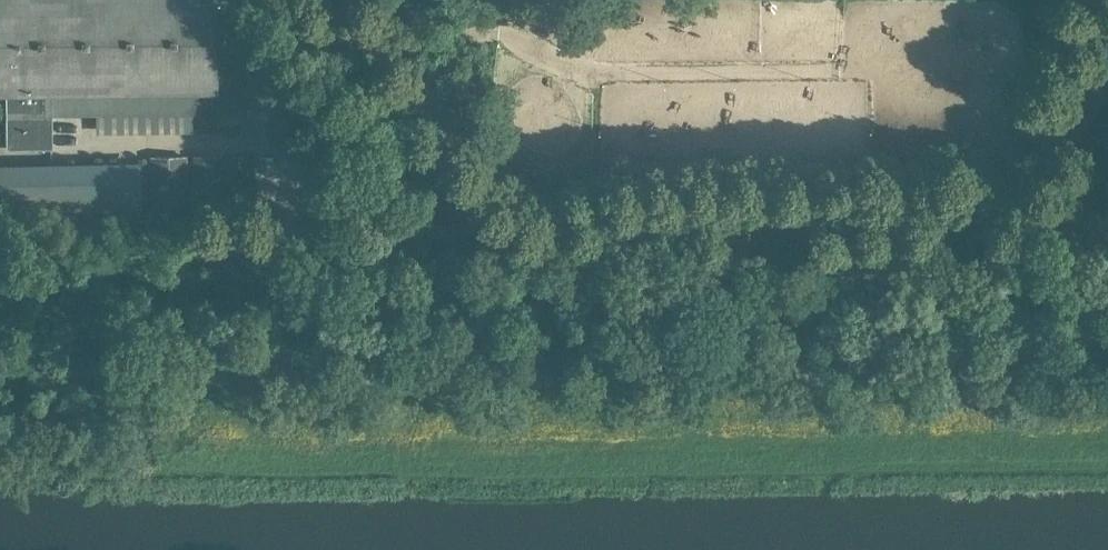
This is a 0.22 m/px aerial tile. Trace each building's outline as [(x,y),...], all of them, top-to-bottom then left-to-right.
[(242,0),(0,0),(0,89),(12,89),(12,112),(10,112),(10,113),(12,113),(12,145),(10,145),(10,146),(53,146),(52,114),(97,114),(97,128),(181,127),(181,113),(244,112),(243,38),(242,0)] [(185,221),(184,155),(157,155),(157,221),(185,221)] [(201,221),(228,221),(227,155),(200,155),(201,221)] [(141,160),(0,161),(0,212),(142,211),(141,160)] [(8,316),(7,324),(15,324),(16,316),(8,316)]
